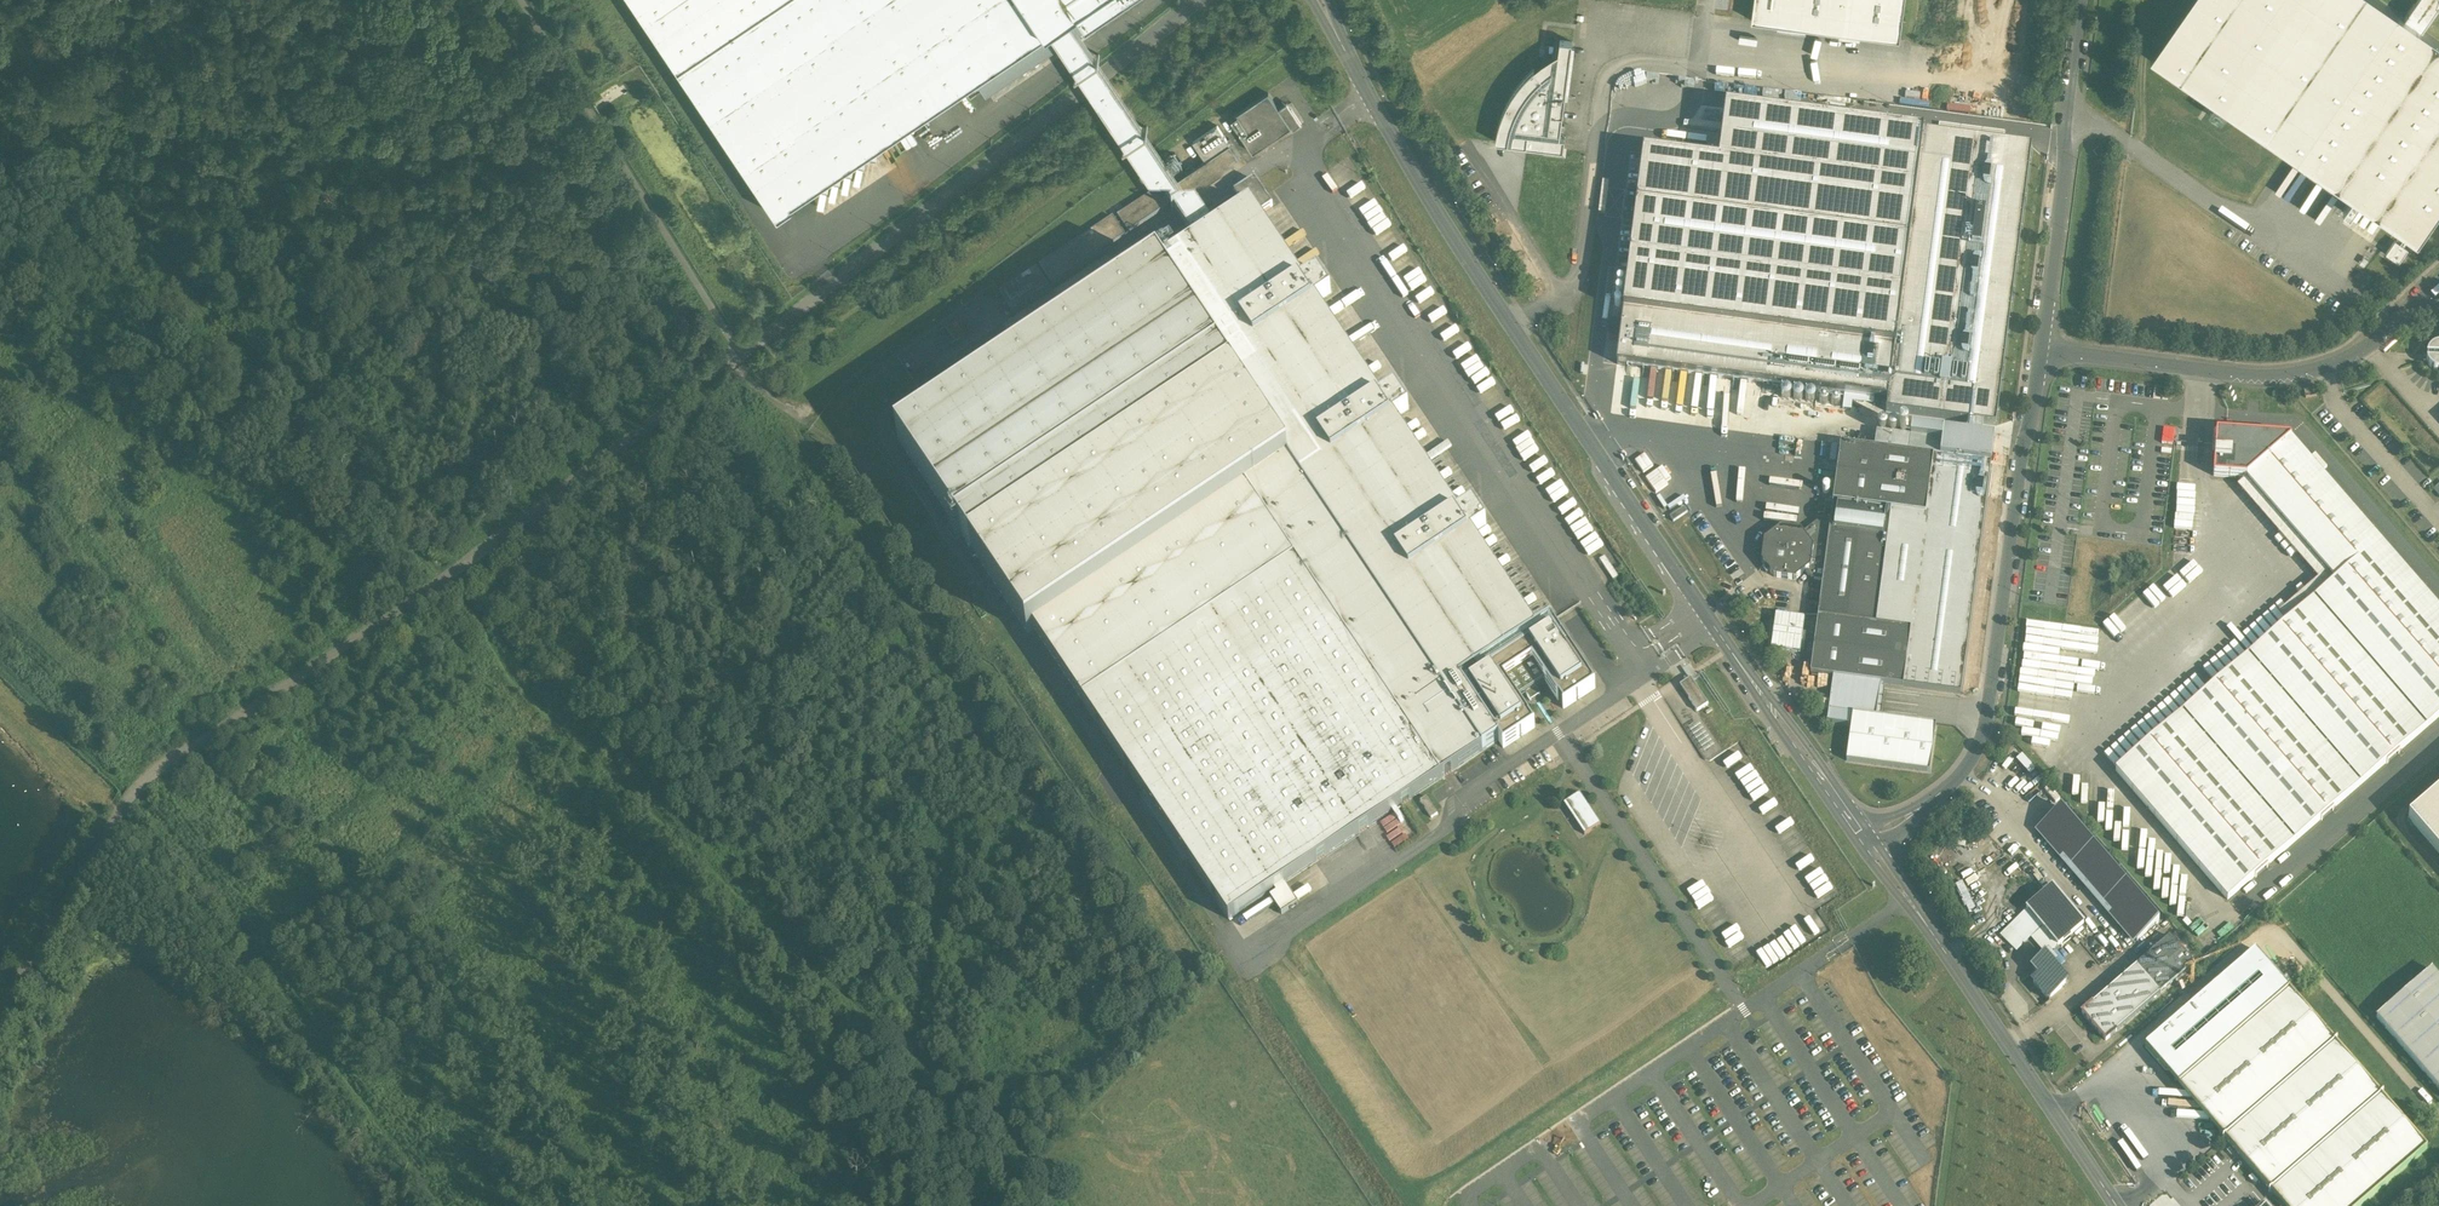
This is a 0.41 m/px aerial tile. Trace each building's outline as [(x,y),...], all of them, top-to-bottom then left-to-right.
[(1070,15),(1079,9),(1087,21),(1118,0),(631,0),(774,213),(821,181),(820,188),(828,189),(831,175),(834,173),(832,180),(841,181),(843,167),(846,165),(844,171),(853,173),(855,159),(858,157),(856,163),(865,165),(868,151),(870,149),(868,155),(877,157),(880,142),(1051,28),(1070,15)] [(1751,20),(1778,24),(1806,27),(1832,31),(1860,34),(1899,39),(1904,0),(1754,0),(1751,20)] [(2416,241),(2438,208),(2438,41),(2421,29),(2406,18),(2380,0),(2188,0),(2149,56),(2416,241)] [(2406,18),(2421,29),(2438,3),(2438,0),(2418,0),(2406,18)] [(1070,15),(1051,28),(1074,62),(1091,88),(1160,190),(1179,178),(1109,73),(1092,48),(1070,15)] [(1806,27),(1778,24),(1777,30),(1806,34),(1806,27)] [(1860,34),(1832,31),(1831,37),(1859,41),(1860,34)] [(1543,61),(1534,68),(1524,78),(1515,89),(1508,101),(1502,113),(1498,126),(1495,140),(1514,143),(1513,145),(1520,146),(1520,143),(1563,149),(1565,136),(1560,136),(1561,130),(1564,130),(1564,124),(1562,124),(1562,118),(1572,41),(1560,40),(1558,52),(1548,58),(1547,55),(1542,59),(1543,61)] [(1268,92),(1230,118),(1253,152),(1291,126),(1293,129),(1301,123),(1291,108),(1283,114),(1268,92)] [(1895,349),(1923,133),(1726,108),(1719,163),(1644,154),(1624,314),(1895,349)] [(1217,125),(1193,141),(1205,159),(1230,144),(1230,143),(1217,125)] [(1940,125),(1939,131),(2003,140),(2004,134),(1940,125)] [(1923,133),(1895,349),(1889,401),(1887,413),(1995,427),(2032,147),(1923,133)] [(1230,144),(1179,178),(1190,194),(1241,160),(1230,144)] [(1179,178),(1160,190),(1171,207),(1190,194),(1179,178)] [(1255,181),(1234,195),(1236,197),(1205,217),(1214,231),(1250,206),(1258,218),(1273,208),(1255,181)] [(1160,190),(1118,218),(1129,235),(1171,207),(1160,190)] [(1205,217),(1190,194),(1171,207),(1195,243),(1214,231),(1205,217)] [(1536,632),(1472,536),(1486,527),(1472,506),(1458,516),(1394,421),(1409,411),(1395,390),(1380,400),(1316,305),(1331,295),(1317,274),(1302,284),(1258,218),(1250,206),(1214,231),(1195,243),(1166,263),(1158,268),(1158,269),(1231,378),(1232,377),(1289,462),(1035,632),(1229,923),(1275,893),(1284,886),(1498,743),(1503,750),(1535,729),(1516,702),(1526,695),(1531,703),(1540,696),(1536,689),(1545,683),(1563,710),(1595,689),(1550,622),(1536,632)] [(1113,218),(1039,268),(1052,286),(1126,237),(1113,218)] [(2409,250),(2395,240),(2386,253),(2399,263),(2409,250)] [(1156,248),(1024,336),(1034,351),(1158,268),(1166,263),(1156,248)] [(1158,268),(1034,351),(1025,357),(1025,358),(898,442),(971,552),(1231,378),(1158,269),(1158,268)] [(1036,270),(1000,294),(1013,313),(1049,289),(1036,270)] [(1895,349),(1624,314),(1617,366),(1889,401),(1895,349)] [(2435,346),(2430,349),(2427,353),(2426,358),(2427,363),(2429,367),(2433,370),(2438,371),(2438,345),(2435,346)] [(1231,378),(971,552),(1028,636),(1035,632),(1289,462),(1232,377),(1231,378)] [(2315,389),(2304,391),(2305,398),(2316,396),(2315,389)] [(2159,442),(2171,443),(2172,429),(2160,428),(2159,442)] [(1877,433),(1875,449),(1934,457),(1991,464),(1994,439),(1943,432),(1942,442),(1877,433)] [(2289,438),(2216,433),(2213,476),(2246,479),(2291,440),(2289,438)] [(2115,771),(2227,900),(2438,717),(2438,610),(2291,440),(2246,479),(2335,581),(2115,771)] [(1875,449),(1840,444),(1830,519),(1822,582),(1810,675),(1833,679),(1880,685),(1903,688),(1903,687),(1911,629),(1876,625),(1891,512),(1926,516),(1934,457),(1875,449)] [(1926,516),(1891,512),(1876,625),(1911,629),(1903,687),(1960,695),(1991,464),(1934,457),(1926,516)] [(1684,507),(1670,517),(1673,522),(1687,512),(1684,507)] [(1780,529),(1764,541),(1761,562),(1774,578),(1795,581),(1805,573),(1811,580),(1822,582),(1830,519),(1823,518),(1803,534),(1801,532),(1780,529)] [(1580,542),(1580,551),(1600,551),(1600,541),(1580,542)] [(1619,576),(1604,555),(1599,558),(1613,580),(1619,576)] [(1880,685),(1833,679),(1827,723),(1851,727),(1846,763),(1929,773),(1936,726),(1876,718),(1880,685)] [(1692,682),(1682,689),(1697,712),(1708,705),(1692,682)] [(2407,819),(2438,856),(2438,792),(2407,819)] [(1600,825),(1580,794),(1564,805),(1584,836),(1600,825)] [(1438,817),(1426,800),(1420,804),(1432,821),(1438,817)] [(2159,922),(2061,809),(2038,829),(2137,942),(2159,922)] [(2167,900),(2167,909),(2175,909),(2175,917),(2184,917),(2185,880),(2173,879),(2173,891),(2172,900),(2167,900)] [(1298,906),(1284,886),(1275,893),(1277,895),(1270,900),(1282,917),(1298,906)] [(2059,945),(2083,924),(2051,888),(2027,909),(2042,926),(2059,945)] [(2017,951),(2042,926),(2027,909),(2002,934),(2017,951)] [(2194,965),(2169,937),(2136,966),(2160,993),(2194,965)] [(2184,1081),(2289,989),(2255,951),(2146,1047),(2179,1085),(2184,1081)] [(2047,955),(2032,968),(2039,976),(2033,982),(2049,1000),(2067,984),(2052,967),(2055,964),(2047,955)] [(2136,966),(2082,1014),(2105,1041),(2160,993),(2136,966)] [(2431,971),(2376,1018),(2438,1091),(2438,980),(2431,971)] [(2289,989),(2184,1081),(2183,1091),(2193,1092),(2192,1101),(2202,1102),(2201,1112),(2211,1112),(2210,1122),(2220,1123),(2219,1133),(2283,1205),(2361,1205),(2427,1148),(2289,989)]
